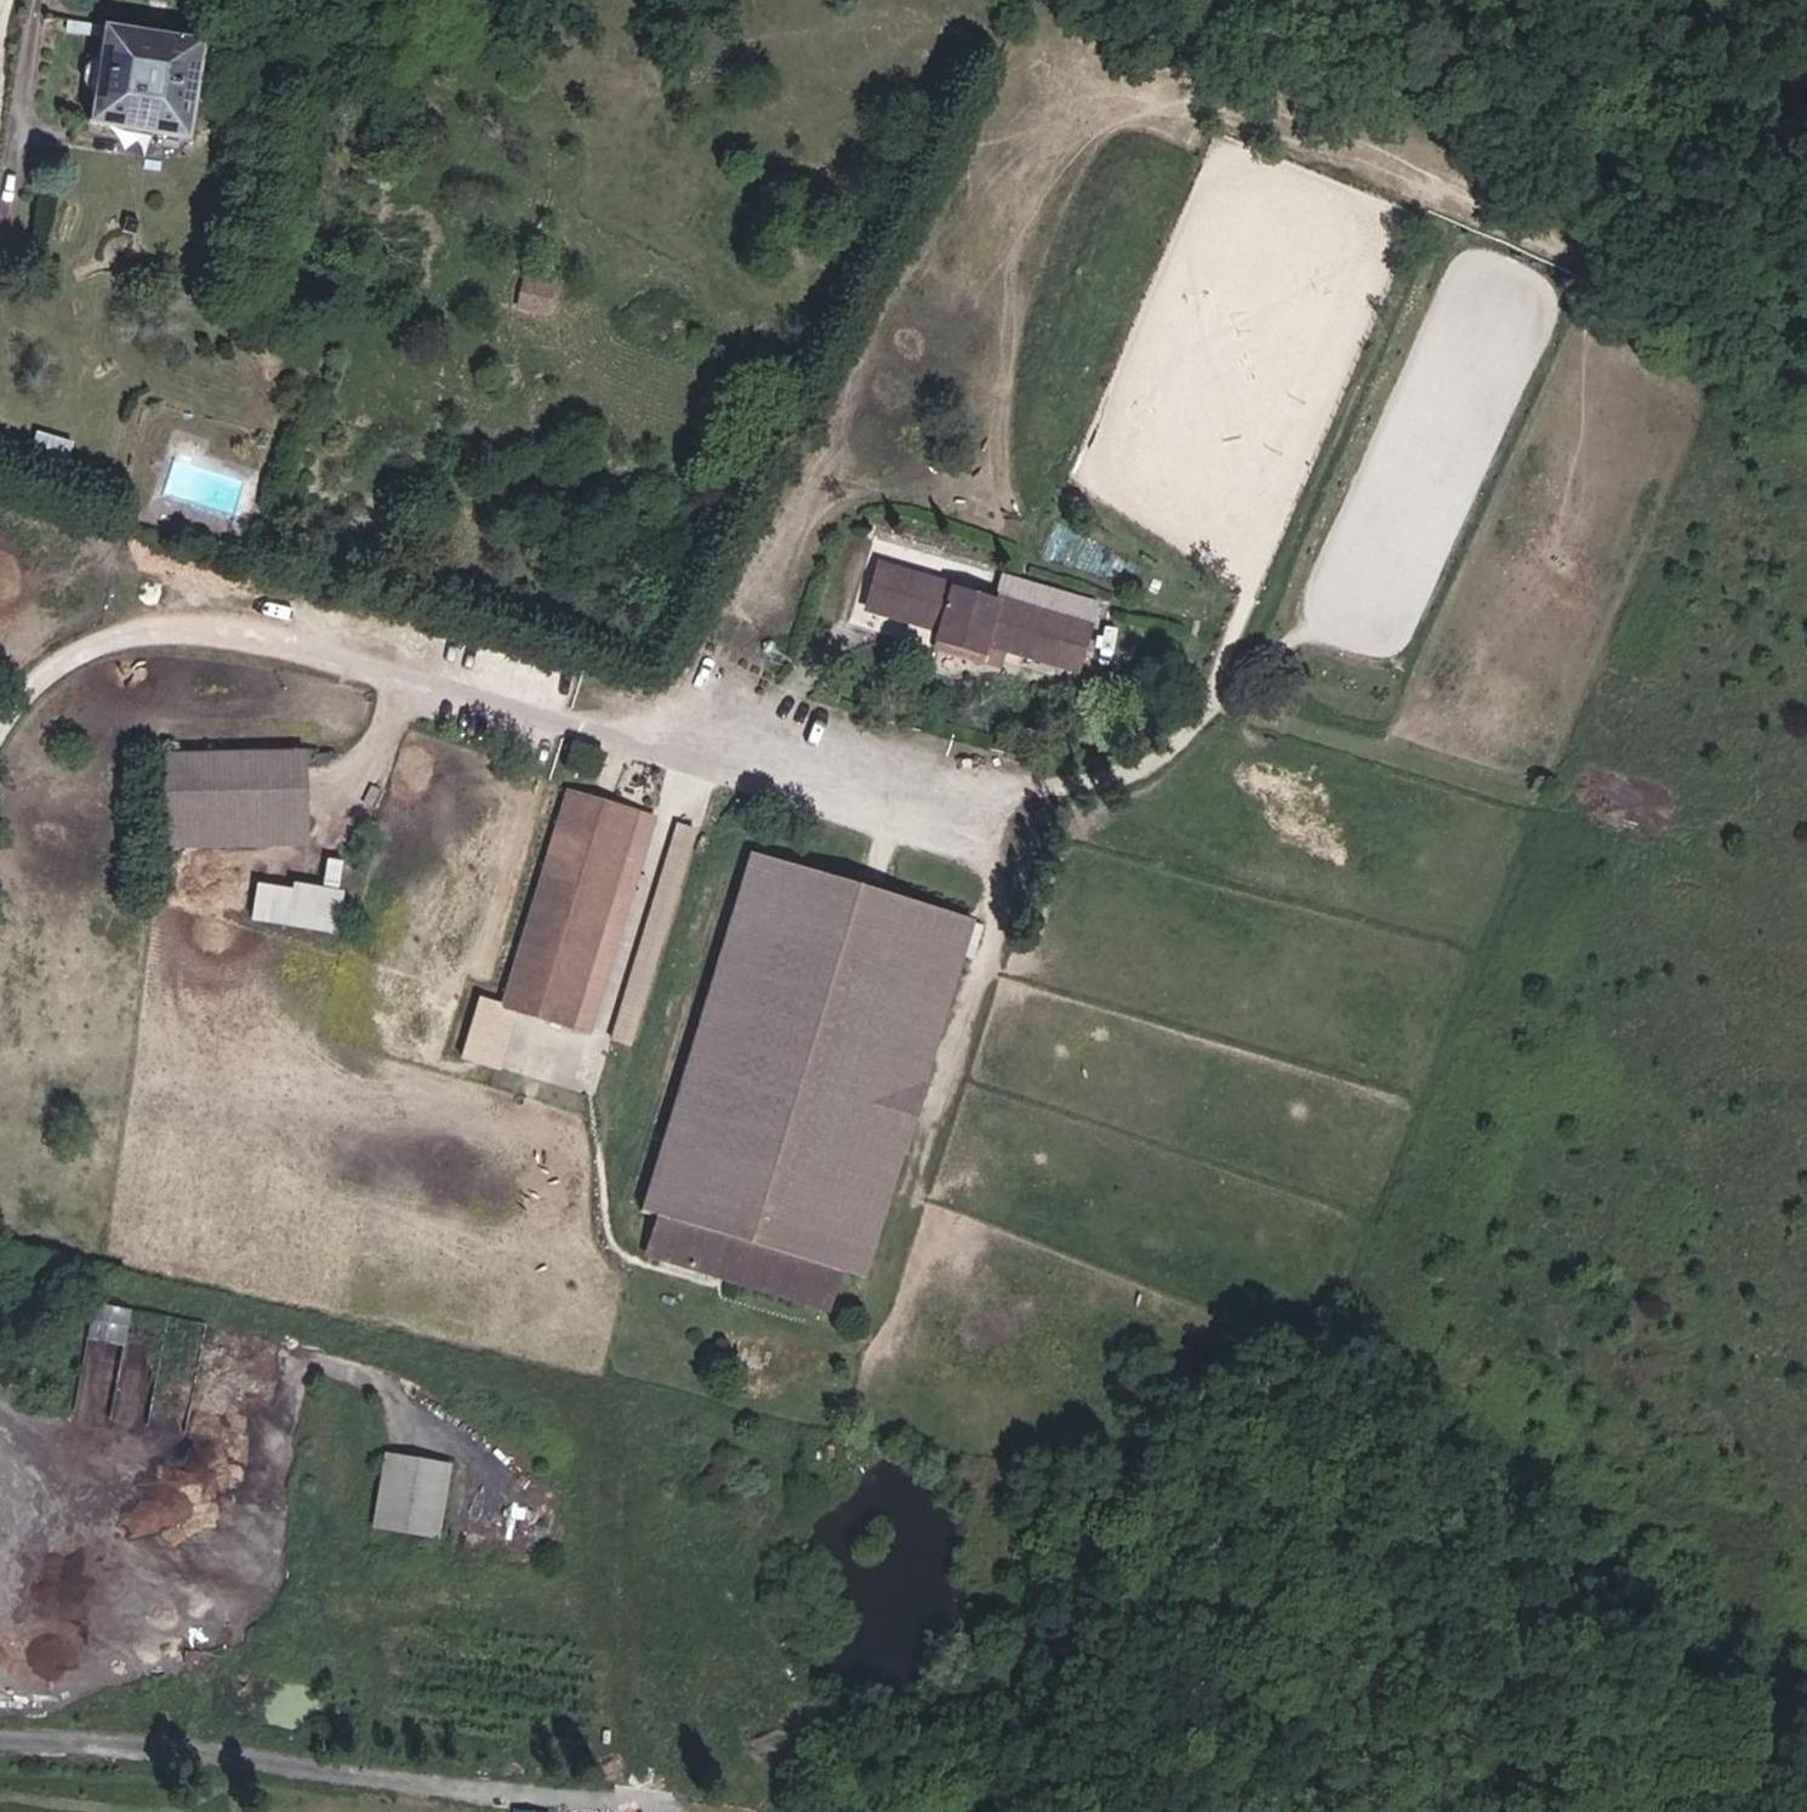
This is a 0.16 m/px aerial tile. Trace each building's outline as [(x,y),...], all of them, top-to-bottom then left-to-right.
[(201,41),(103,26),(98,61),(94,60),(86,68),(84,80),(89,91),(93,91),(88,122),(187,137),(201,41)] [(545,313),(552,285),(524,280),(518,307),(545,313)] [(1087,629),(879,568),(868,607),(940,627),(938,634),(982,647),(985,641),(1076,668),(1087,629)] [(305,832),(304,750),(159,752),(161,835),(305,832)] [(608,903),(635,813),(568,792),(503,1005),(570,1027),(599,932),(608,903)] [(961,916),(750,852),(641,1210),(659,1216),(838,1271),(854,1276),(961,916)] [(322,858),(320,885),(342,887),(344,860),(322,858)] [(249,879),(245,921),(340,929),(344,887),(249,879)] [(838,1271),(659,1216),(647,1253),(827,1309),(838,1271)] [(436,1536),(448,1466),(385,1455),(374,1526),(436,1536)]
